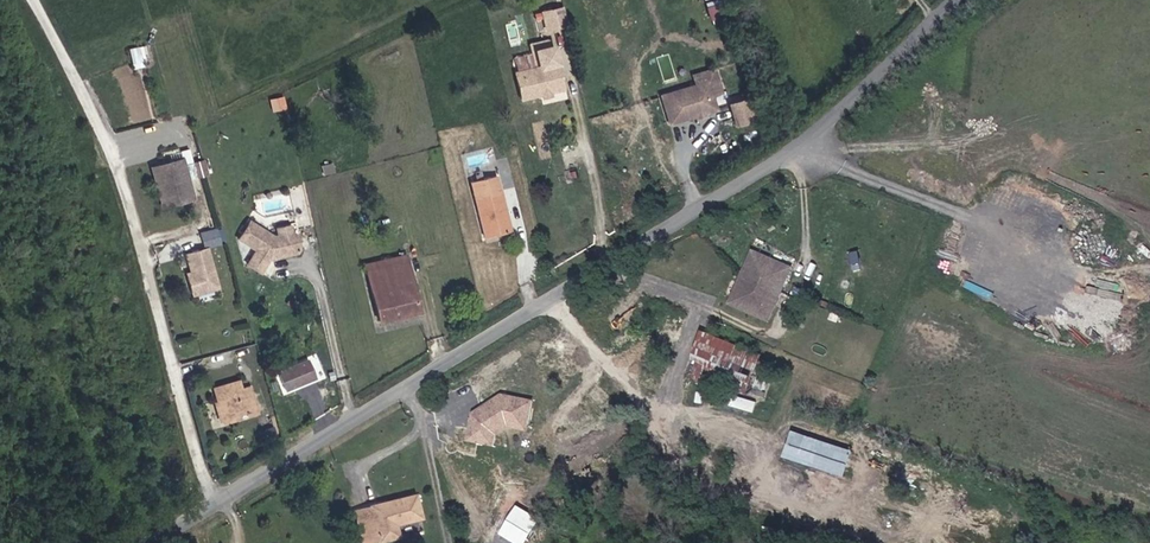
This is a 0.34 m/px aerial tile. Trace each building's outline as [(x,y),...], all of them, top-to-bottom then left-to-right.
[(558,11),(555,0),(539,0),(536,1),(540,16),(558,11)] [(541,82),(555,78),(546,42),(544,43),(542,35),(533,38),(535,45),(533,46),(536,54),(506,61),(513,88),(535,82),(533,77),(539,75),(541,82)] [(542,84),(541,82),(539,75),(533,77),(535,82),(536,86),(542,84)] [(696,107),(708,104),(701,76),(652,88),(660,117),(689,109),(689,107),(694,105),(696,107)] [(271,96),(273,110),(288,108),(286,94),(271,96)] [(741,95),(727,100),(733,118),(748,113),(741,95)] [(173,158),(150,164),(161,207),(195,199),(190,177),(209,172),(205,157),(192,160),(189,147),(171,152),(173,158)] [(487,185),(496,182),(492,165),(482,167),(487,185)] [(495,201),(500,200),(496,182),(487,185),(482,167),(466,171),(479,228),(501,223),(495,201)] [(1053,205),(1047,212),(1060,221),(1066,214),(1053,205)] [(192,246),(183,206),(164,210),(165,215),(152,218),(157,239),(165,237),(169,252),(170,251),(192,246)] [(222,224),(200,230),(204,246),(226,240),(222,224)] [(169,252),(165,237),(157,239),(161,254),(169,252)] [(294,269),(299,268),(296,258),(291,256),(278,259),(260,239),(246,253),(260,267),(248,278),(260,290),(272,279),(295,272),(294,269)] [(204,246),(188,250),(192,264),(208,261),(204,246)] [(771,302),(785,261),(746,247),(727,301),(766,315),(770,305),(767,304),(768,301),(771,302)] [(372,312),(415,303),(401,254),(360,264),(372,312)] [(178,312),(204,306),(195,266),(175,271),(178,286),(181,297),(174,299),(178,312)] [(174,299),(181,297),(178,286),(172,288),(174,299)] [(763,353),(702,330),(688,367),(750,390),(763,353)] [(276,382),(309,369),(302,352),(270,365),(276,382)] [(505,387),(481,400),(481,404),(474,408),(472,431),(497,434),(498,423),(492,422),(492,415),(508,406),(511,412),(533,413),(535,388),(505,387)] [(243,431),(255,428),(247,402),(238,405),(236,396),(211,403),(221,438),(232,434),(231,431),(242,428),(243,431)] [(492,422),(498,423),(512,416),(533,417),(533,413),(511,412),(508,406),(492,415),(492,422)] [(846,476),(854,450),(793,430),(784,456),(846,476)] [(390,516),(417,510),(410,485),(365,497),(374,535),(394,530),(390,516)] [(520,542),(534,542),(543,529),(521,515),(508,535),(520,542)]
